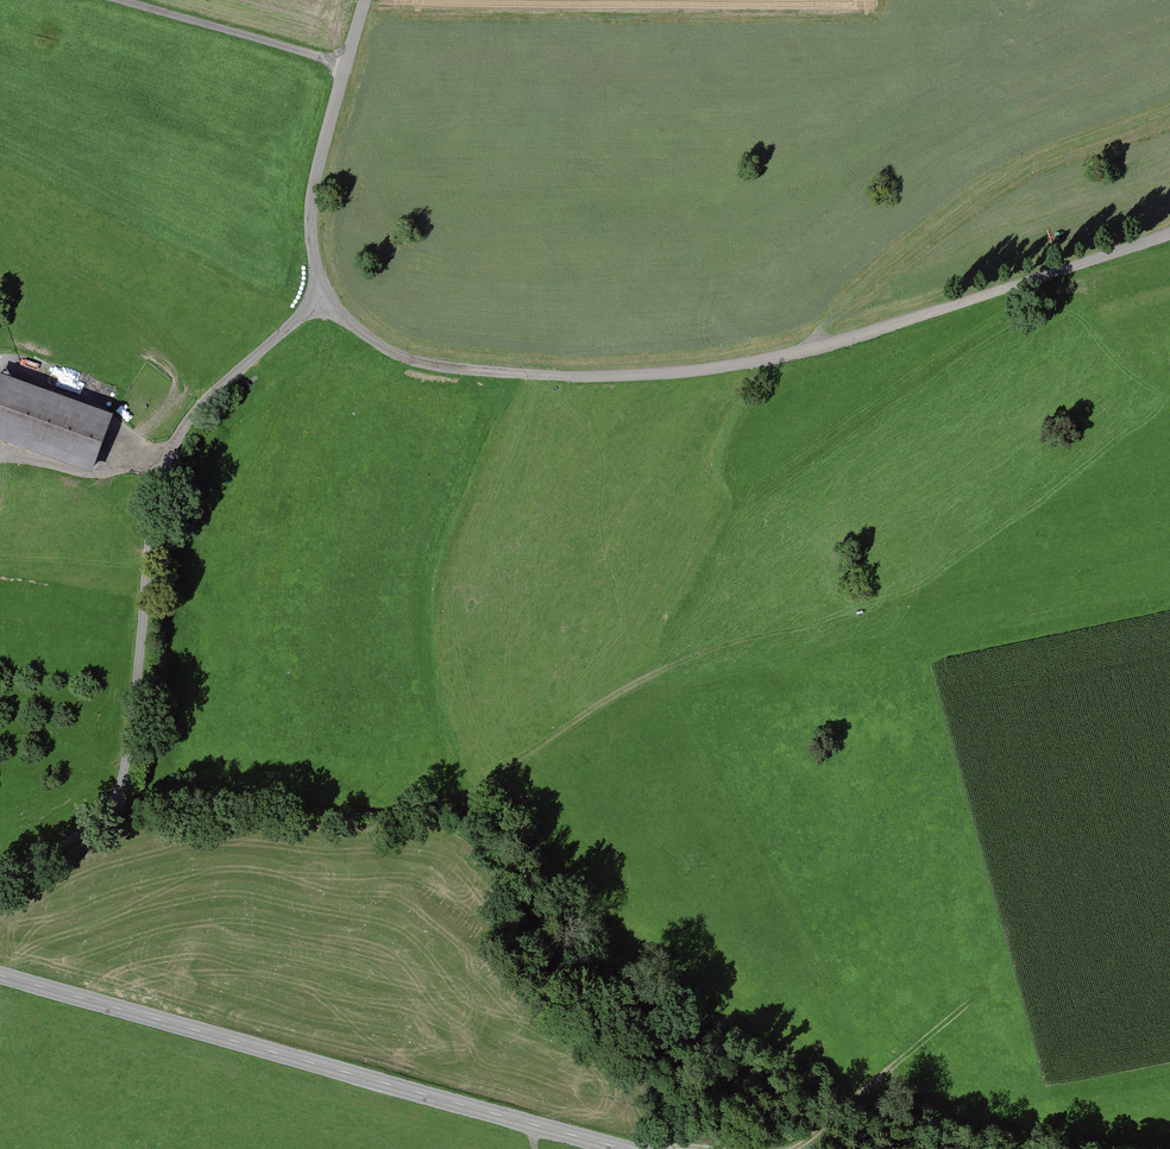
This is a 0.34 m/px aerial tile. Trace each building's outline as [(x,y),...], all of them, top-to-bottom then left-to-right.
[(0,378),(0,441),(97,476),(117,420),(0,378)]
